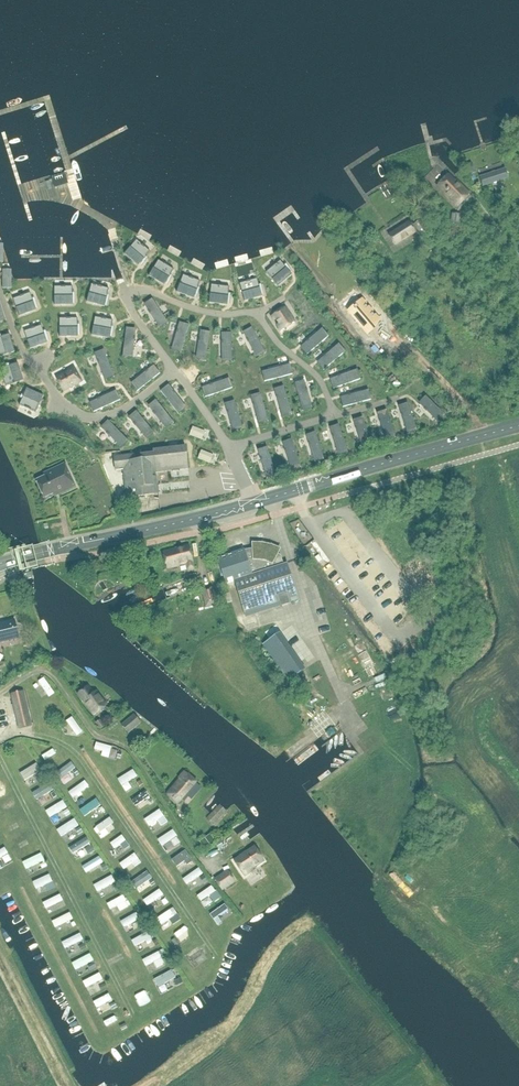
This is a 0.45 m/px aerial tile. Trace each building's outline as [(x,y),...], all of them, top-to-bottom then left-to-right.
[(463,167),(466,173),(473,169),(470,163),(463,167)] [(499,174),(497,168),(479,174),(481,181),(499,174)] [(65,175),(51,179),(54,188),(68,184),(65,175)] [(445,195),(444,195),(458,209),(472,195),(458,182),(457,182),(450,175),(438,188),(445,195)] [(460,224),(460,215),(451,214),(450,223),(460,224)] [(420,220),(413,225),(420,237),(428,232),(420,220)] [(388,236),(394,246),(415,233),(409,223),(388,236)] [(124,254),(138,266),(150,252),(136,240),(124,254)] [(148,276),(163,285),(173,269),(158,260),(148,276)] [(278,286),(291,275),(279,261),(266,272),(278,286)] [(3,270),(3,289),(11,289),(11,272),(11,270),(10,270),(3,270)] [(183,276),(176,293),(193,299),(200,282),(183,276)] [(244,302),(262,297),(257,279),(239,284),(244,302)] [(296,292),(293,295),(299,302),(308,294),(297,280),(291,285),(296,292)] [(109,290),(91,285),(86,303),(104,307),(109,290)] [(226,306),(228,287),(211,285),(209,304),(226,306)] [(54,306),(72,306),(72,287),(54,287),(54,306)] [(19,317),(36,311),(30,294),(13,299),(19,317)] [(166,322),(153,301),(145,307),(158,327),(166,322)] [(273,318),(283,332),(296,323),(286,309),(273,318)] [(352,319),(344,325),(355,338),(359,344),(366,339),(362,333),(374,325),(365,311),(352,319)] [(94,318),(91,336),(109,339),(112,321),(94,318)] [(77,337),(77,319),(59,319),(59,337),(77,337)] [(41,326),(24,332),(29,349),(46,344),(41,326)] [(172,349),(181,352),(188,329),(179,326),(172,349)] [(244,335),(255,356),(264,351),(252,330),(244,335)] [(302,346),(309,354),(327,338),(321,330),(302,346)] [(135,332),(125,331),(123,355),(133,356),(135,332)] [(196,358),(206,360),(210,336),(200,334),(196,358)] [(9,335),(0,337),(0,356),(14,352),(9,335)] [(222,361),(232,361),(231,336),(221,337),(222,361)] [(325,369),(344,353),(337,346),(319,362),(325,369)] [(104,379),(113,375),(104,353),(95,356),(104,379)] [(122,361),(116,365),(124,376),(129,373),(122,361)] [(223,367),(226,372),(222,374),(225,381),(237,375),(232,363),(223,367)] [(359,363),(353,367),(363,380),(369,375),(359,363)] [(0,369),(5,386),(23,381),(17,364),(0,369)] [(267,381),(290,375),(287,366),(264,372),(267,381)] [(152,368),(132,383),(139,391),(158,376),(152,368)] [(191,377),(203,373),(201,368),(189,372),(191,377)] [(76,369),(58,379),(65,392),(83,382),(76,369)] [(355,371),(332,379),(335,389),(358,381),(355,371)] [(204,388),(207,397),(230,389),(227,380),(204,388)] [(295,386),(302,410),(311,407),(305,384),(295,386)] [(177,413),(185,407),(170,388),(162,394),(177,413)] [(36,413),(43,396),(26,389),(19,405),(36,413)] [(284,389),(274,392),(281,415),(291,413),(284,389)] [(368,401),(366,391),(342,398),(345,407),(368,401)] [(96,411),(118,401),(114,392),(92,402),(96,411)] [(251,399),(258,422),(267,419),(260,396),(251,399)] [(444,415),(426,398),(419,405),(436,422),(444,415)] [(149,408),(164,427),(172,421),(157,402),(149,408)] [(232,430),(241,427),(234,404),(225,406),(232,430)] [(406,432),(416,429),(408,406),(399,409),(406,432)] [(145,438),(153,432),(137,413),(130,419),(145,438)] [(394,436),(387,413),(377,416),(385,439),(394,436)] [(363,420),(353,423),(361,446),(370,443),(363,420)] [(109,423),(102,430),(119,447),(126,440),(109,423)] [(192,427),(189,436),(199,440),(202,431),(192,427)] [(337,454),(347,451),(339,427),(330,430),(337,454)] [(316,435),(306,438),(314,461),(323,458),(316,435)] [(283,446),(291,469),(300,465),(292,443),(283,446)] [(187,447),(141,453),(142,454),(115,457),(116,471),(125,470),(128,499),(160,495),(158,477),(157,477),(156,473),(190,469),(187,447)] [(275,473),(268,450),(258,453),(266,476),(275,473)] [(208,463),(211,455),(201,451),(198,459),(208,463)] [(106,462),(98,465),(102,474),(110,471),(106,462)] [(51,474),(36,481),(45,498),(59,492),(60,494),(75,487),(65,464),(49,472),(51,474)] [(245,550),(219,558),(226,583),(235,580),(246,616),(280,605),(281,606),(290,603),(290,602),(298,600),(287,563),(284,564),(281,555),(278,554),(280,550),(271,546),(262,544),(253,544),(253,549),(245,550)] [(190,546),(164,553),(168,568),(187,563),(189,571),(195,569),(193,561),(194,561),(190,546)] [(370,584),(375,580),(369,571),(363,575),(370,584)] [(207,608),(219,605),(214,588),(203,591),(207,608)] [(0,625),(0,642),(19,637),(15,622),(0,625)] [(226,624),(219,628),(222,634),(229,630),(226,624)] [(279,633),(263,644),(288,680),(303,669),(279,633)] [(43,678),(38,682),(48,696),(54,693),(43,678)] [(78,694),(91,711),(96,707),(99,711),(106,705),(98,695),(95,697),(87,686),(78,694)] [(13,694),(21,729),(32,726),(24,692),(13,694)] [(130,733),(142,723),(135,715),(123,725),(130,733)] [(72,718),(67,722),(77,735),(82,732),(72,718)] [(96,723),(101,730),(106,726),(101,720),(96,723)] [(111,746),(96,742),(94,749),(110,753),(111,746)] [(37,763),(20,773),(24,780),(41,770),(37,763)] [(68,764),(56,773),(60,779),(73,769),(68,764)] [(133,770),(118,780),(122,786),(137,776),(133,770)] [(168,795),(179,805),(198,782),(190,775),(183,782),(181,780),(168,795)] [(85,781),(68,792),(72,797),(88,786),(85,781)] [(49,783),(32,793),(36,800),(53,789),(49,783)] [(146,790),(132,800),(135,805),(149,796),(146,790)] [(96,799),(80,810),(84,816),(100,805),(96,799)] [(62,801),(45,811),(49,817),(66,807),(62,801)] [(207,818),(212,823),(226,810),(220,804),(207,818)] [(159,809),(145,819),(148,825),(163,815),(159,809)] [(109,817),(96,827),(99,832),(113,822),(109,817)] [(74,819),(57,830),(61,836),(78,825),(74,819)] [(172,830),(158,840),(162,846),(176,836),(172,830)] [(122,835),(111,843),(114,848),(126,840),(122,835)] [(86,837),(69,847),(72,853),(89,843),(86,837)] [(90,845),(85,848),(89,854),(94,850),(90,845)] [(255,847),(235,861),(246,877),(253,872),(252,870),(265,861),(255,847)] [(185,851),(171,861),(176,867),(190,857),(185,851)] [(40,853),(23,862),(26,868),(43,860),(40,853)] [(134,853),(119,864),(123,869),(138,858),(134,853)] [(102,862),(99,856),(82,867),(86,872),(102,862)] [(198,868),(183,879),(187,884),(202,873),(198,868)] [(147,872),(131,883),(135,889),(151,878),(147,872)] [(229,872),(216,880),(223,890),(236,882),(229,872)] [(49,874),(33,882),(36,889),(52,881),(49,874)] [(97,892),(115,882),(111,875),(93,885),(97,892)] [(212,885),(197,896),(200,901),(215,890),(212,885)] [(159,890),(144,901),(147,906),(163,895),(159,890)] [(60,895),(43,903),(45,908),(62,900),(60,895)] [(122,895),(108,903),(111,909),(125,901),(122,895)] [(225,904),(210,914),(213,919),(228,909),(225,904)] [(170,910),(156,919),(160,924),(174,915),(170,910)] [(69,913),(52,921),(55,927),(72,919),(69,913)] [(121,921),(124,927),(138,918),(135,913),(121,921)] [(148,932),(131,941),(135,946),(151,937),(148,932)] [(80,934),(62,943),(65,948),(82,939),(80,934)] [(202,948),(188,958),(191,962),(205,952),(202,948)] [(158,951),(142,959),(146,965),(161,957),(160,955),(158,951)] [(90,954),(72,963),(75,969),(93,960),(90,954)] [(172,970),(154,980),(158,987),(175,977),(172,970)] [(99,973),(83,982),(86,987),(102,979),(99,973)] [(132,983),(129,976),(119,981),(121,987),(132,983)] [(135,1005),(145,1002),(142,992),(132,995),(135,1005)] [(108,994),(93,1001),(96,1007),(111,999),(108,994)] [(115,1016),(104,1022),(106,1026),(117,1020),(115,1016)]
